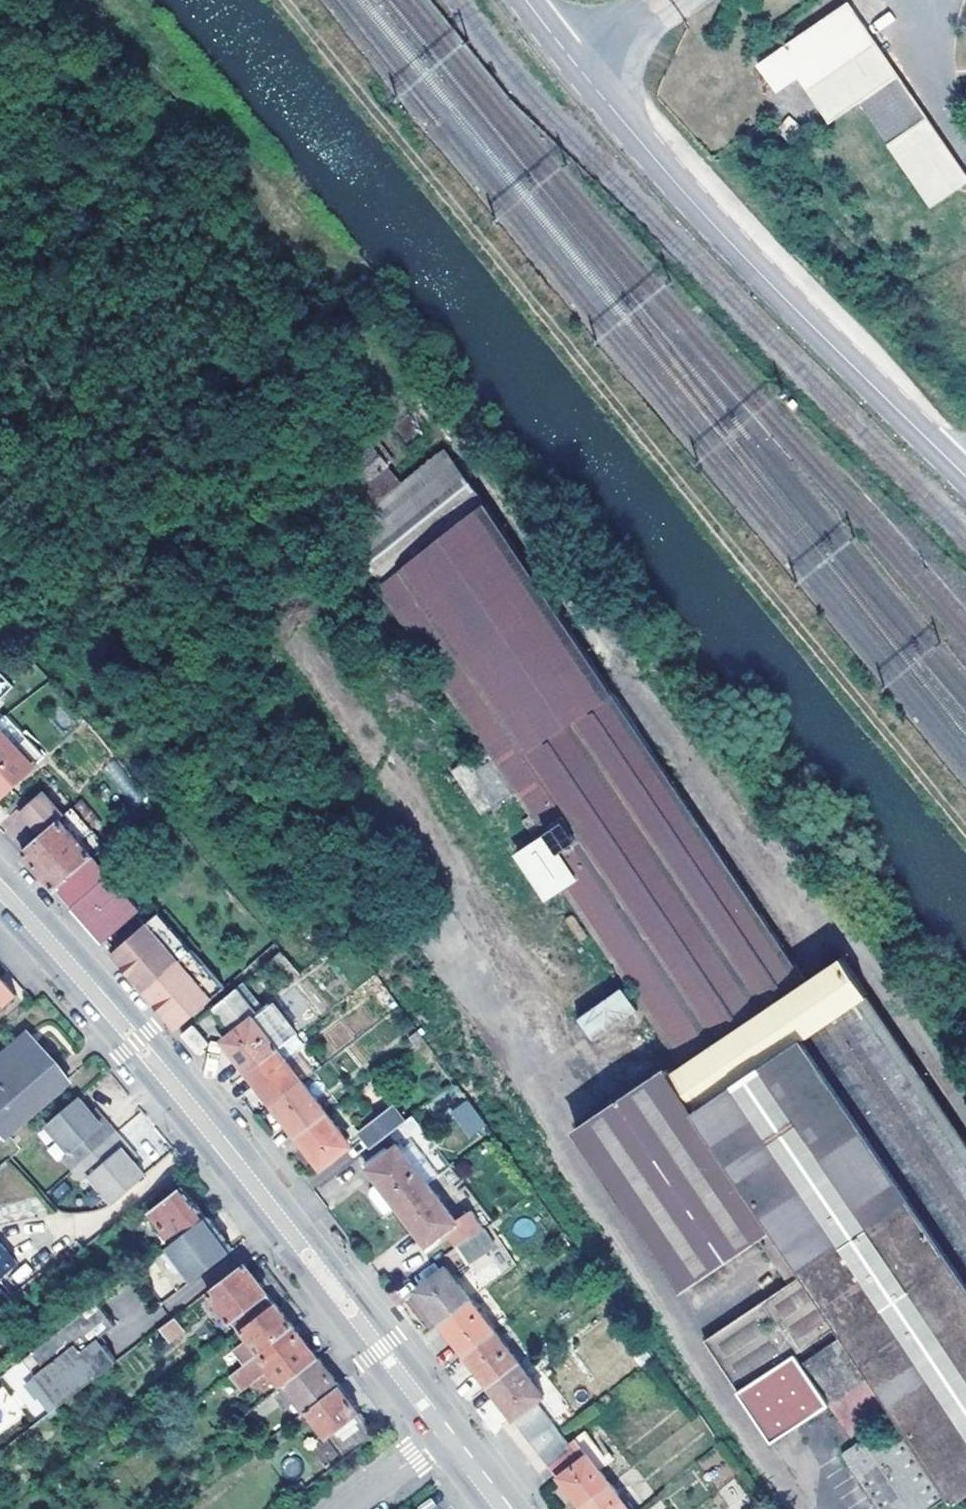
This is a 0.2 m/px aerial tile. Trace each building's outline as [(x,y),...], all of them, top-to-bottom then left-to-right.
[(936,109),(860,0),(848,0),(767,58),(785,83),(806,68),(839,115),(870,93),(899,135),(936,109)] [(936,109),(899,135),(907,147),(944,121),(936,109)] [(784,1004),(811,986),(705,829),(491,511),(446,453),(400,490),(383,472),(388,468),(376,449),(351,470),(356,477),(346,485),(353,495),(330,516),(365,563),(351,573),(373,600),(379,595),(408,636),(404,640),(413,652),(417,649),(433,671),(427,677),(440,696),(447,691),(477,733),(466,741),(480,760),(457,776),(487,821),(520,798),(536,822),(529,828),(542,848),(523,861),(553,904),(566,896),(679,1075),(784,1004)] [(10,716),(3,721),(0,724),(0,729),(36,769),(47,759),(10,716)] [(0,729),(0,802),(36,769),(0,729)] [(20,814),(41,836),(60,819),(62,816),(42,794),(20,814)] [(59,893),(104,944),(128,922),(141,909),(93,856),(60,819),(41,836),(23,852),(39,870),(51,884),(59,893)] [(150,923),(114,955),(147,992),(182,960),(150,923)] [(182,960),(216,998),(227,988),(194,950),(182,960)] [(182,960),(147,992),(180,1030),(216,998),(182,960)] [(848,961),(811,986),(784,1004),(965,1273),(965,1136),(848,961)] [(16,996),(8,987),(0,978),(0,1011),(16,996)] [(250,1073),(280,1050),(256,1019),(260,1016),(238,988),(216,1008),(236,1033),(226,1041),(238,1057),(250,1073)] [(575,1019),(591,1042),(635,1012),(619,990),(575,1019)] [(784,1004),(679,1075),(778,1221),(799,1252),(810,1268),(844,1319),(905,1409),(962,1491),(965,1489),(965,1273),(784,1004)] [(256,1019),(280,1050),(291,1041),(268,1010),(260,1016),(256,1019)] [(201,1054),(206,1050),(212,1043),(195,1025),(184,1035),(191,1042),(201,1054)] [(31,1037),(0,1066),(0,1096),(5,1091),(12,1099),(0,1110),(0,1126),(9,1136),(71,1080),(54,1062),(31,1037)] [(275,1104),(305,1082),(280,1050),(250,1073),(260,1085),(275,1104)] [(758,1234),(778,1221),(679,1075),(670,1074),(667,1070),(579,1128),(683,1284),(758,1234)] [(288,1122),(299,1136),(328,1114),(305,1082),(275,1104),(288,1122)] [(74,1171),(117,1134),(96,1109),(92,1113),(79,1097),(46,1125),(70,1153),(63,1159),(74,1171)] [(470,1099),(454,1111),(472,1134),(487,1123),(470,1099)] [(376,1148),(409,1123),(398,1107),(363,1132),(376,1148)] [(323,1168),(352,1145),(328,1114),(299,1136),(310,1151),(323,1168)] [(138,1158),(117,1134),(74,1171),(84,1183),(90,1177),(115,1204),(146,1177),(134,1162),(138,1158)] [(389,1216),(401,1207),(431,1184),(400,1145),(371,1167),(382,1181),(374,1187),(373,1194),(389,1216)] [(430,1245),(460,1222),(431,1184),(401,1207),(417,1227),(430,1245)] [(178,1242),(210,1217),(194,1197),(186,1186),(154,1211),(178,1242)] [(477,1215),(463,1225),(471,1235),(486,1225),(477,1215)] [(178,1242),(171,1247),(197,1281),(236,1250),(225,1236),(210,1217),(178,1242)] [(758,1234),(779,1265),(799,1252),(778,1221),(758,1234)] [(470,1263),(496,1245),(485,1228),(459,1247),(470,1263)] [(17,1266),(0,1246),(0,1281),(17,1266)] [(779,1265),(791,1282),(810,1268),(799,1252),(779,1265)] [(266,1287),(248,1264),(210,1293),(236,1325),(239,1323),(244,1330),(278,1303),(266,1287)] [(444,1322),(473,1300),(448,1268),(419,1291),(429,1304),(444,1322)] [(742,1388),(800,1348),(844,1319),(810,1268),(791,1282),(708,1339),(742,1388)] [(468,1354),(497,1331),(473,1300),(444,1322),(456,1338),(468,1354)] [(118,1325),(100,1302),(26,1361),(38,1376),(43,1373),(55,1388),(59,1384),(72,1400),(114,1368),(120,1363),(106,1346),(95,1355),(90,1348),(118,1325)] [(278,1303),(244,1330),(259,1348),(256,1354),(258,1357),(269,1347),(295,1326),(285,1313),(278,1303)] [(187,1332),(178,1319),(161,1332),(172,1344),(187,1332)] [(844,1319),(800,1348),(832,1399),(861,1440),(846,1451),(887,1508),(924,1508),(945,1494),(899,1429),(873,1447),(864,1437),(905,1409),(844,1319)] [(308,1342),(296,1327),(295,1326),(269,1347),(276,1354),(261,1368),(266,1373),(271,1369),(284,1387),(287,1385),(321,1359),(308,1342)] [(492,1385),(522,1363),(497,1331),(468,1354),(478,1367),(492,1385)] [(800,1348),(742,1388),(776,1437),(832,1399),(800,1348)] [(321,1359),(287,1385),(291,1391),(299,1402),(309,1414),(343,1387),(333,1375),(321,1359)] [(516,1416),(537,1401),(545,1394),(522,1363),(492,1385),(503,1399),(516,1416)] [(240,1390),(259,1375),(250,1364),(231,1379),(240,1390)] [(43,1373),(38,1376),(62,1408),(72,1400),(59,1384),(55,1388),(43,1373)] [(274,1394),(247,1416),(251,1422),(291,1391),(287,1385),(284,1387),(274,1394)] [(309,1414),(345,1461),(379,1434),(358,1407),(343,1387),(309,1414)] [(547,1413),(537,1401),(516,1416),(526,1429),(547,1413)] [(535,1441),(556,1424),(547,1413),(526,1429),(535,1441)] [(566,1437),(561,1430),(556,1424),(535,1441),(545,1454),(566,1437)] [(575,1449),(566,1437),(545,1454),(554,1465),(575,1449)] [(585,1461),(575,1449),(554,1465),(568,1484),(585,1506),(612,1484),(590,1456),(585,1461)] [(612,1484),(585,1506),(588,1508),(631,1508),(612,1484)]
